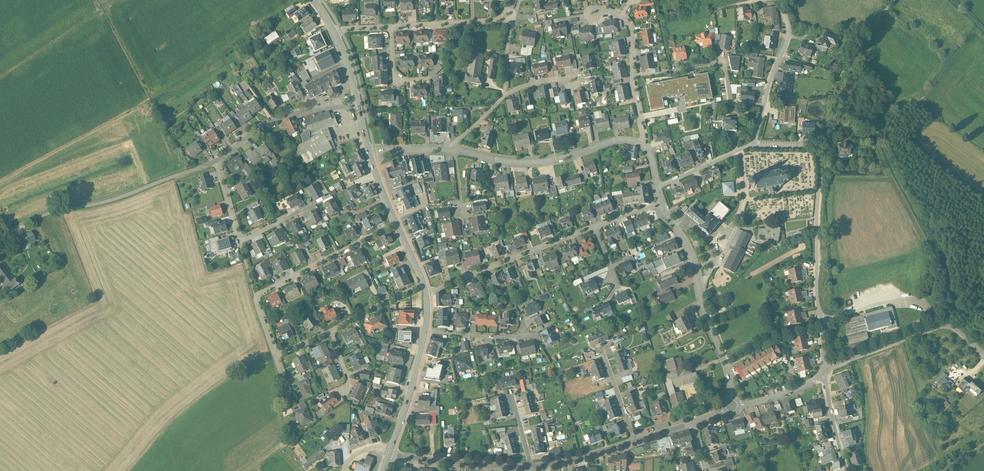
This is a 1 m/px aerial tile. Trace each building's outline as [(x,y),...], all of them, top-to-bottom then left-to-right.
[(401,11),(413,10),(412,2),(412,0),(400,0),(401,11)] [(544,2),(534,4),(536,12),(545,10),(544,5),(543,3),(544,2)] [(293,5),(285,11),(286,13),(295,8),(293,5)] [(370,6),(366,6),(366,16),(375,15),(375,10),(375,5),(370,6)] [(676,5),(666,6),(667,13),(667,17),(679,15),(679,11),(678,11),(676,5)] [(304,7),(298,12),(295,8),(286,13),(289,18),(294,14),(299,22),(309,15),(304,7)] [(775,7),(763,8),(764,17),(771,16),(772,27),(779,26),(777,15),(776,15),(775,7)] [(645,8),(636,10),(636,14),(635,14),(636,19),(640,18),(640,17),(647,16),(645,8)] [(749,11),(747,11),(746,8),(738,10),(739,21),(748,19),(748,18),(751,18),(751,20),(756,19),(756,18),(755,15),(753,16),(752,15),(751,15),(750,11),(749,12),(749,11)] [(354,12),(345,12),(345,21),(355,21),(355,16),(355,12),(354,12)] [(312,18),(300,26),(305,34),(317,26),(312,18)] [(615,21),(609,22),(611,33),(617,32),(616,26),(615,22),(615,21)] [(609,22),(602,23),(602,24),(600,24),(601,28),(603,28),(604,33),(605,35),(611,33),(609,22)] [(565,23),(558,24),(560,37),(564,36),(564,35),(567,35),(565,23)] [(552,25),(551,26),(551,27),(553,37),(556,37),(556,38),(560,37),(558,24),(552,25)] [(592,28),(585,29),(587,40),(594,39),(592,32),(595,32),(595,28),(592,28)] [(293,29),(286,34),(289,38),(296,33),(293,29)] [(579,30),(572,32),(573,35),(579,33),(581,42),(587,40),(585,29),(579,30)] [(275,31),(264,39),(268,44),(279,37),(275,31)] [(447,31),(434,32),(434,34),(435,43),(438,42),(439,43),(442,43),(443,42),(448,42),(447,31)] [(536,34),(529,32),(528,31),(524,31),(523,32),(521,44),(522,44),(524,45),(525,44),(526,44),(529,48),(534,48),(536,34)] [(647,32),(642,33),(643,40),(652,38),(651,32),(650,32),(650,31),(648,31),(647,31),(647,32)] [(711,33),(705,34),(701,35),(696,37),(697,40),(696,40),(697,42),(698,43),(702,42),(704,47),(712,45),(711,40),(710,38),(712,37),(711,33)] [(838,38),(824,34),(820,47),(822,47),(828,49),(829,43),(835,45),(838,38)] [(313,38),(309,40),(312,46),(323,41),(320,35),(313,38)] [(382,35),(367,36),(368,43),(372,43),(372,49),(383,49),(382,35)] [(731,37),(722,35),(719,49),(728,51),(731,37)] [(770,38),(765,37),(765,42),(766,42),(765,48),(764,48),(774,50),(775,37),(770,36),(770,38)] [(652,38),(643,40),(644,46),(650,45),(650,46),(652,46),(653,46),(653,45),(652,38)] [(323,41),(312,46),(315,52),(319,50),(326,47),(323,41)] [(616,44),(612,44),(613,51),(625,49),(623,42),(616,44)] [(813,48),(802,44),(800,49),(799,49),(798,52),(799,52),(799,54),(810,57),(813,48)] [(684,47),(674,50),(675,56),(676,60),(686,58),(684,47)] [(298,49),(291,52),(293,55),(296,54),(297,57),(301,55),(298,49)] [(625,49),(613,51),(615,57),(626,55),(625,49)] [(331,50),(316,57),(321,70),(336,63),(331,50)] [(484,55),(470,53),(467,75),(481,77),(484,55)] [(594,55),(582,57),(584,64),(595,61),(594,55)] [(742,56),(729,55),(732,70),(741,71),(742,56)] [(569,56),(562,58),(564,67),(571,66),(569,60),(570,60),(570,59),(570,58),(570,57),(569,58),(569,56)] [(647,57),(641,58),(642,64),(653,62),(652,56),(647,57)] [(376,57),(371,58),(372,73),(374,73),(374,77),(375,77),(375,87),(388,86),(387,72),(387,66),(384,66),(383,57),(376,57)] [(562,58),(555,59),(556,60),(555,60),(555,61),(555,62),(556,63),(557,68),(564,67),(562,58)] [(763,59),(757,58),(756,59),(749,59),(748,67),(754,68),(753,77),(761,78),(762,71),(761,71),(763,59)] [(497,60),(491,59),(489,73),(495,74),(497,60)] [(545,61),(538,62),(539,65),(541,74),(547,72),(546,67),(547,67),(548,66),(547,64),(546,64),(546,63),(545,63),(545,61)] [(595,61),(584,64),(585,70),(596,68),(595,61)] [(538,62),(533,63),(533,66),(532,66),(533,67),(532,67),(531,68),(532,70),(533,70),(534,75),(541,74),(539,65),(538,62)] [(653,62),(642,64),(643,71),(649,70),(654,69),(653,62)] [(796,65),(791,64),(791,63),(786,62),(784,71),(800,73),(801,66),(796,65)] [(436,74),(443,68),(439,63),(433,68),(435,70),(434,72),(436,74)] [(524,63),(511,63),(511,73),(524,72),(524,63)] [(623,64),(612,66),(613,73),(614,73),(619,72),(621,73),(623,71),(624,69),(623,64)] [(623,71),(621,73),(619,72),(614,73),(616,80),(620,79),(626,78),(625,72),(624,72),(623,71)] [(336,72),(305,86),(311,99),(327,92),(336,87),(341,85),(338,78),(339,78),(336,72)] [(687,78),(646,86),(651,111),(664,108),(662,98),(686,94),(686,96),(684,96),(685,104),(713,98),(708,73),(695,76),(696,79),(688,81),(687,78)] [(467,75),(466,75),(464,83),(481,85),(483,78),(481,77),(467,75)] [(439,80),(439,83),(436,84),(435,85),(435,95),(438,95),(438,96),(441,96),(441,95),(444,95),(444,84),(446,84),(446,80),(439,80)] [(596,80),(594,81),(594,83),(590,84),(592,94),(601,93),(599,82),(598,80),(596,80)] [(792,82),(783,80),(782,84),(780,83),(778,94),(790,96),(792,82)] [(296,82),(291,85),(291,84),(290,85),(293,91),(287,95),(291,103),(303,97),(299,89),(296,83),(296,82)] [(626,86),(621,87),(620,86),(618,87),(618,88),(617,88),(618,95),(628,93),(626,86)] [(336,87),(327,92),(330,98),(339,94),(336,87)] [(548,87),(539,89),(539,90),(541,98),(541,100),(550,98),(548,87)] [(393,92),(381,92),(382,100),(386,100),(386,102),(394,101),(393,92)] [(567,92),(559,94),(560,97),(561,105),(563,104),(565,105),(566,105),(567,103),(570,103),(567,92)] [(579,93),(575,94),(577,105),(586,103),(585,100),(584,92),(583,92),(582,92),(580,92),(579,93)] [(747,92),(740,92),(740,95),(739,101),(754,103),(754,93),(747,92)] [(628,93),(618,95),(620,101),(621,101),(621,102),(622,102),(623,102),(624,101),(623,101),(629,99),(628,93)] [(275,98),(272,94),(268,97),(271,100),(268,102),(273,110),(280,105),(275,98)] [(532,95),(523,96),(525,107),(534,105),(533,99),(532,94),(532,95)] [(516,99),(507,101),(509,111),(509,112),(511,112),(518,111),(517,105),(516,99)] [(262,109),(256,101),(250,104),(256,113),(262,109)] [(256,113),(250,104),(245,108),(246,109),(251,116),(256,113)] [(795,108),(784,107),(784,113),(780,113),(780,119),(784,120),(783,123),(794,123),(795,108)] [(251,116),(246,109),(241,113),(247,121),(252,118),(251,116)] [(230,113),(228,110),(225,112),(230,120),(233,123),(235,121),(232,116),(230,113)] [(464,111),(454,111),(454,117),(458,117),(458,123),(468,123),(467,111),(464,111)] [(607,113),(602,114),(601,111),(594,113),(594,115),(595,120),(595,122),(597,130),(610,128),(607,113)] [(718,112),(714,111),(712,121),(716,122),(722,122),(722,121),(723,121),(722,119),(723,119),(723,114),(718,115),(718,114),(718,112)] [(322,112),(304,118),(308,130),(310,134),(322,130),(337,125),(338,125),(334,114),(330,115),(329,112),(323,114),(322,112)] [(247,121),(241,113),(236,116),(238,119),(242,125),(247,121)] [(401,114),(391,114),(391,130),(401,129),(401,114)] [(615,120),(614,120),(615,123),(617,130),(629,128),(627,114),(626,115),(627,118),(615,120)] [(588,116),(577,119),(580,129),(587,128),(587,124),(590,123),(588,116)] [(292,118),(286,121),(288,127),(290,130),(296,126),(292,118)] [(723,119),(722,119),(723,121),(722,121),(722,122),(722,132),(736,131),(736,121),(730,121),(730,119),(723,119)] [(233,123),(230,120),(225,123),(231,132),(237,129),(233,123)] [(446,120),(437,120),(437,127),(433,127),(433,133),(434,136),(437,136),(437,133),(446,133),(446,124),(446,120)] [(420,121),(420,123),(412,123),(412,134),(425,133),(425,130),(425,123),(424,123),(421,123),(421,121),(420,121)] [(565,122),(554,124),(555,124),(552,125),(554,131),(556,131),(557,131),(557,135),(566,133),(566,134),(568,133),(566,122),(565,122)] [(231,132),(225,123),(220,127),(222,131),(226,136),(231,132)] [(290,130),(287,131),(289,136),(290,136),(292,135),(299,132),(296,126),(290,130)] [(547,131),(540,132),(540,131),(535,132),(537,142),(549,139),(547,129),(547,131)] [(303,143),(296,147),(306,165),(335,148),(334,145),(332,141),(328,142),(322,132),(322,130),(310,134),(309,140),(303,143)] [(308,130),(301,136),(303,143),(309,140),(310,134),(308,130)] [(215,133),(213,131),(208,135),(214,144),(219,140),(215,133)] [(661,132),(653,134),(655,143),(664,140),(668,139),(666,132),(662,133),(661,131),(661,132)] [(672,141),(668,131),(666,132),(668,139),(664,140),(665,144),(672,141)] [(488,132),(487,137),(485,136),(484,140),(483,140),(482,143),(483,143),(482,146),(490,148),(493,138),(491,138),(492,133),(488,132)] [(523,136),(514,138),(516,147),(519,146),(519,147),(520,147),(527,146),(526,140),(529,139),(528,134),(523,135),(523,136)] [(200,135),(197,137),(202,145),(205,143),(202,139),(203,138),(200,135)] [(203,138),(202,139),(205,143),(208,148),(214,144),(208,135),(203,138)] [(700,148),(697,140),(698,140),(697,139),(696,140),(691,142),(695,150),(696,154),(697,156),(698,156),(699,160),(705,157),(704,156),(707,155),(703,147),(700,148)] [(197,143),(187,150),(187,151),(188,150),(193,157),(192,157),(192,158),(202,151),(197,143)] [(844,143),(841,143),(841,144),(839,144),(837,146),(837,149),(839,150),(839,158),(852,158),(852,154),(850,154),(850,143),(844,143)] [(265,144),(258,149),(259,151),(254,154),(250,149),(243,154),(247,159),(249,158),(254,166),(262,161),(263,164),(269,160),(273,165),(278,161),(273,154),(272,155),(265,144)] [(633,149),(624,148),(622,157),(631,158),(631,159),(636,160),(637,148),(633,147),(633,149)] [(359,151),(355,153),(347,157),(351,166),(359,162),(360,163),(364,161),(359,151)] [(688,153),(682,156),(687,166),(693,163),(688,153)] [(682,156),(676,159),(681,168),(687,166),(682,156)] [(236,159),(226,165),(234,175),(244,169),(245,169),(246,168),(242,163),(240,160),(238,162),(236,159)] [(419,159),(414,160),(410,161),(407,162),(406,162),(401,163),(402,166),(405,175),(408,174),(412,173),(413,177),(418,176),(422,175),(422,174),(419,163),(419,159)] [(252,172),(245,161),(242,163),(246,168),(245,169),(249,174),(252,172)] [(593,161),(583,165),(585,170),(587,175),(592,173),(597,172),(593,161)] [(671,162),(669,163),(668,161),(665,163),(666,165),(662,166),(666,175),(667,175),(670,174),(671,173),(675,171),(671,162)] [(427,162),(423,162),(422,162),(419,163),(422,174),(425,173),(429,172),(427,162)] [(360,163),(350,168),(348,164),(342,167),(347,175),(354,171),(355,173),(363,170),(360,163)] [(447,181),(447,176),(445,165),(435,166),(436,177),(437,182),(447,181)] [(392,168),(389,169),(384,170),(387,181),(392,180),(392,179),(405,176),(405,175),(402,166),(396,167),(392,168)] [(712,169),(711,169),(712,170),(700,175),(703,182),(720,174),(716,167),(714,169),(714,168),(713,168),(712,168),(712,169)] [(363,170),(355,173),(356,176),(349,179),(351,183),(366,176),(363,170)] [(482,171),(472,170),(471,180),(470,180),(470,185),(481,186),(481,181),(482,171)] [(766,173),(765,173),(765,174),(761,175),(760,174),(760,175),(755,176),(755,175),(754,175),(754,176),(754,177),(753,177),(753,178),(754,178),(755,181),(754,181),(753,181),(752,180),(751,180),(752,181),(747,182),(747,181),(746,181),(746,182),(745,183),(745,184),(746,183),(747,188),(746,188),(746,189),(747,189),(748,189),(748,190),(749,190),(749,189),(753,188),(753,189),(754,189),(754,188),(754,187),(755,187),(755,188),(754,189),(755,189),(755,190),(756,191),(757,191),(757,192),(758,192),(758,191),(763,190),(763,191),(764,191),(764,190),(768,189),(769,194),(769,195),(770,194),(772,194),(773,194),(775,193),(776,194),(776,193),(775,189),(776,189),(777,188),(776,188),(780,187),(780,188),(781,188),(781,187),(782,186),(783,185),(784,185),(784,184),(783,184),(783,183),(787,182),(787,183),(788,182),(787,182),(789,179),(790,180),(790,179),(789,178),(789,176),(789,175),(788,175),(786,174),(786,173),(785,172),(785,173),(782,174),(781,173),(782,172),(781,172),(779,172),(779,171),(778,172),(777,171),(776,171),(777,172),(772,173),(772,172),(771,172),(770,171),(770,170),(769,170),(767,171),(767,170),(766,171),(766,173)] [(638,174),(628,175),(630,183),(630,184),(636,183),(640,182),(638,174)] [(579,175),(568,178),(570,186),(581,183),(579,176),(579,175)] [(507,176),(500,177),(503,190),(505,190),(509,189),(508,185),(507,176)] [(566,176),(556,179),(557,183),(555,183),(556,186),(557,186),(558,189),(570,186),(568,178),(566,179),(566,176)] [(500,177),(494,179),(496,187),(496,191),(497,191),(501,191),(503,190),(500,177)] [(546,177),(532,179),(535,192),(546,190),(547,193),(548,193),(548,190),(548,186),(546,177)] [(526,178),(516,180),(518,191),(525,190),(528,189),(527,186),(526,178)] [(693,178),(681,184),(682,186),(680,187),(683,193),(685,192),(686,193),(692,190),(697,187),(698,187),(693,178)] [(202,181),(200,182),(203,191),(205,192),(207,191),(208,190),(212,188),(211,185),(212,185),(211,182),(210,182),(209,179),(208,179),(202,181)] [(318,182),(307,188),(315,200),(325,195),(318,182)] [(420,187),(419,184),(412,186),(416,196),(425,192),(424,186),(420,187)] [(732,184),(723,184),(724,193),(733,193),(732,184)] [(246,185),(237,190),(239,194),(240,194),(244,199),(252,195),(246,185)] [(355,185),(347,189),(353,201),(357,199),(355,194),(359,192),(355,185)] [(367,188),(363,190),(368,199),(377,195),(373,185),(367,188)] [(630,193),(622,194),(622,195),(622,196),(623,204),(623,205),(624,205),(639,202),(639,205),(639,206),(640,205),(648,204),(649,204),(649,203),(646,188),(646,187),(646,188),(637,189),(637,187),(633,187),(634,192),(630,193)] [(407,188),(397,192),(401,202),(403,201),(411,197),(407,188)] [(301,203),(296,195),(287,200),(287,202),(287,203),(288,205),(289,205),(291,208),(297,205),(301,203)] [(411,197),(403,201),(406,207),(407,210),(415,207),(412,198),(411,197)] [(328,202),(324,204),(330,216),(340,212),(333,199),(328,202)] [(608,200),(602,203),(606,213),(613,211),(610,204),(609,200),(608,200)] [(474,204),(473,204),(473,207),(474,208),(474,209),(474,210),(474,212),(484,211),(483,208),(486,208),(485,202),(483,203),(474,204)] [(712,217),(709,214),(704,220),(697,214),(699,212),(700,211),(703,207),(700,205),(695,211),(691,209),(686,214),(692,219),(699,225),(698,227),(709,236),(719,223),(717,222),(719,219),(722,221),(730,212),(719,202),(711,212),(714,214),(712,217)] [(596,205),(595,205),(597,209),(599,216),(606,213),(602,203),(596,205)] [(215,207),(210,208),(211,210),(213,218),(223,215),(220,205),(215,207)] [(257,208),(247,213),(253,224),(262,219),(257,208)] [(443,210),(438,211),(439,219),(450,218),(449,209),(448,209),(443,210)] [(588,210),(582,212),(583,214),(582,216),(583,217),(584,218),(585,221),(593,218),(591,213),(589,209),(588,210)] [(315,210),(305,216),(311,227),(311,226),(315,223),(316,224),(316,223),(320,220),(321,222),(321,221),(319,216),(315,210)] [(570,213),(564,215),(565,219),(568,217),(570,222),(573,220),(570,213)] [(347,214),(340,218),(342,223),(350,219),(347,214)] [(421,225),(419,220),(420,220),(417,214),(414,216),(407,218),(409,224),(411,229),(413,234),(420,231),(424,230),(422,225),(421,225)] [(379,215),(376,217),(375,216),(371,218),(371,219),(375,226),(379,224),(382,222),(379,215)] [(647,215),(638,219),(641,227),(650,224),(647,215)] [(370,217),(363,221),(367,230),(375,226),(371,219),(371,218),(370,217)] [(565,219),(560,221),(561,224),(561,225),(561,226),(562,227),(564,230),(572,226),(570,222),(568,217),(565,219)] [(478,220),(470,221),(471,227),(485,224),(484,219),(484,218),(478,220)] [(634,230),(641,227),(638,219),(631,222),(634,230)] [(297,220),(288,225),(294,235),(302,231),(302,229),(297,220)] [(217,223),(213,225),(213,226),(215,234),(227,230),(225,221),(217,223)] [(630,221),(623,224),(627,234),(634,231),(630,221)] [(451,224),(444,225),(446,232),(459,229),(458,223),(451,224)] [(485,224),(471,227),(471,229),(472,233),(486,231),(485,224)] [(548,226),(538,230),(541,238),(551,234),(548,228),(548,226)] [(780,228),(765,226),(765,230),(758,229),(757,241),(764,242),(764,240),(778,242),(778,240),(779,240),(780,228)] [(353,227),(344,232),(348,240),(357,235),(355,230),(353,227)] [(282,228),(267,236),(269,240),(273,238),(273,239),(277,245),(284,241),(282,235),(285,234),(282,228)] [(618,228),(611,231),(615,241),(621,239),(622,239),(619,232),(618,228)] [(459,229),(446,232),(447,238),(460,236),(459,229)] [(611,230),(608,232),(605,233),(610,246),(616,244),(615,241),(611,231),(611,230)] [(735,246),(733,250),(732,250),(733,251),(724,268),(723,268),(734,273),(733,273),(744,251),(745,251),(743,250),(750,236),(742,231),(741,231),(742,232),(735,246),(734,246),(735,246)] [(31,232),(20,238),(23,244),(24,246),(25,246),(35,240),(31,232)] [(657,236),(660,242),(669,239),(666,232),(657,236)] [(388,234),(375,241),(379,249),(386,245),(387,247),(392,244),(391,242),(393,242),(393,240),(392,238),(391,238),(390,238),(388,234)] [(425,236),(418,240),(422,249),(429,246),(425,236)] [(522,236),(513,240),(514,245),(516,248),(520,246),(525,244),(522,236)] [(219,240),(216,241),(217,242),(211,244),(213,250),(217,249),(219,253),(230,250),(230,249),(232,249),(229,237),(219,240)] [(324,237),(317,241),(321,249),(324,248),(325,249),(329,247),(324,237)] [(591,239),(588,240),(588,239),(581,241),(583,247),(585,253),(580,255),(581,257),(586,256),(590,255),(588,249),(594,247),(592,242),(593,242),(593,241),(593,240),(592,240),(592,239),(591,240),(591,239)] [(674,239),(659,245),(659,246),(654,248),(652,249),(654,254),(657,253),(676,244),(674,239)] [(261,240),(251,245),(254,250),(251,251),(253,257),(257,255),(266,250),(261,240)] [(757,245),(752,242),(745,253),(751,256),(757,245)] [(511,244),(507,246),(510,253),(517,250),(516,248),(514,245),(511,246),(511,244)] [(676,244),(657,253),(659,257),(663,255),(663,256),(664,256),(664,255),(678,249),(679,249),(678,248),(676,244)] [(500,245),(491,249),(489,250),(489,249),(484,251),(486,255),(491,253),(492,253),(495,259),(504,255),(500,245)] [(573,246),(567,248),(571,259),(573,263),(578,261),(578,259),(577,257),(575,252),(573,246)] [(636,247),(629,250),(632,255),(638,253),(636,247)] [(567,248),(561,250),(564,257),(565,261),(571,259),(567,248)] [(360,250),(349,255),(352,260),(349,261),(352,268),(366,261),(363,255),(360,250)] [(446,253),(445,253),(445,256),(447,265),(460,262),(457,250),(446,253)] [(300,251),(291,256),(297,266),(297,265),(300,263),(300,264),(306,261),(300,251)] [(477,251),(471,253),(474,264),(480,263),(479,256),(478,251),(477,251)] [(680,252),(669,257),(668,256),(661,259),(664,264),(666,269),(677,265),(684,261),(680,252)] [(465,254),(466,259),(467,266),(474,264),(471,253),(465,254)] [(551,254),(546,256),(545,257),(546,258),(542,259),(545,266),(547,265),(549,268),(553,267),(553,268),(558,265),(556,258),(557,258),(555,253),(551,255),(551,254)] [(396,254),(386,259),(389,267),(400,262),(396,254)] [(282,257),(273,262),(275,266),(274,267),(278,274),(288,268),(284,259),(283,257),(282,257)] [(344,258),(338,261),(340,264),(341,267),(347,264),(344,258)] [(437,259),(425,263),(428,272),(440,268),(437,259)] [(661,259),(652,263),(654,269),(664,264),(661,259)] [(629,261),(618,266),(623,276),(623,275),(625,278),(628,276),(627,273),(633,271),(629,261)] [(531,262),(521,265),(521,266),(523,271),(524,271),(525,274),(527,274),(530,280),(533,279),(530,273),(535,271),(531,262)] [(0,263),(0,283),(3,287),(0,289),(4,295),(17,285),(0,263)] [(334,263),(322,269),(325,275),(327,274),(329,278),(339,273),(334,263)] [(652,263),(646,266),(650,272),(652,272),(654,277),(657,275),(654,269),(652,263)] [(262,265),(256,268),(261,279),(262,279),(270,275),(270,274),(266,267),(265,264),(262,265)] [(402,267),(392,272),(394,276),(393,277),(395,281),(406,276),(402,267)] [(498,274),(492,276),(493,279),(495,285),(495,287),(502,285),(501,282),(507,279),(508,282),(515,279),(511,268),(504,271),(505,273),(499,275),(498,274)] [(799,268),(788,270),(790,275),(787,276),(787,277),(801,274),(800,272),(799,268)] [(364,278),(362,274),(346,282),(351,291),(360,287),(362,290),(368,287),(366,281),(371,279),(369,275),(364,278)] [(801,274),(787,277),(788,279),(790,279),(791,283),(802,281),(801,277),(801,274)] [(674,275),(653,284),(656,291),(660,289),(661,291),(665,289),(667,293),(658,297),(659,297),(662,305),(662,306),(675,300),(671,291),(670,292),(668,288),(678,284),(675,277),(674,277),(673,275),(674,275)] [(314,276),(301,282),(306,291),(319,285),(317,281),(314,276)] [(406,276),(395,281),(399,290),(410,284),(406,276)] [(521,278),(516,280),(519,287),(525,285),(521,278)] [(594,278),(588,281),(593,292),(599,289),(594,278)] [(585,283),(580,286),(583,293),(586,292),(588,295),(593,293),(593,292),(588,281),(584,282),(585,283)] [(479,283),(468,287),(468,288),(471,296),(472,297),(472,296),(478,293),(480,299),(486,297),(483,291),(482,291),(479,283)] [(295,284),(284,290),(290,300),(294,298),(293,297),(300,294),(298,290),(295,284)] [(384,286),(377,289),(380,296),(388,292),(384,286)] [(799,289),(789,291),(790,296),(787,297),(788,298),(801,295),(800,293),(799,289)] [(936,291),(932,290),(929,292),(928,296),(930,300),(934,301),(937,299),(938,295),(936,291)] [(625,292),(617,295),(618,298),(616,299),(619,304),(623,302),(628,299),(625,292)] [(450,295),(441,296),(441,293),(436,294),(437,307),(451,306),(451,300),(450,295)] [(277,294),(268,298),(272,307),(281,303),(280,299),(277,294)] [(801,295),(788,298),(788,300),(791,300),(792,304),(802,302),(801,298),(801,295)] [(524,307),(528,316),(540,312),(536,302),(524,307)] [(604,304),(593,309),(594,313),(594,314),(594,313),(596,317),(607,313),(608,313),(605,307),(604,304)] [(333,309),(329,311),(327,307),(322,310),(327,322),(337,317),(336,315),(337,315),(335,310),(334,311),(333,309)] [(892,307),(864,315),(865,319),(868,332),(888,326),(889,330),(897,328),(892,307)] [(799,310),(788,313),(789,317),(786,318),(787,320),(800,317),(799,314),(799,310)] [(411,312),(400,311),(400,312),(394,311),(394,316),(396,316),(396,325),(399,325),(412,326),(412,319),(414,319),(414,318),(414,315),(415,315),(415,311),(411,311),(411,312)] [(447,313),(439,312),(438,327),(447,327),(447,313)] [(467,314),(456,314),(456,319),(456,327),(465,327),(466,321),(467,321),(467,314)] [(513,314),(504,314),(504,320),(504,325),(505,325),(513,325),(513,314)] [(672,314),(666,317),(670,323),(675,320),(672,314)] [(487,316),(476,315),(476,325),(486,325),(487,317),(487,316)] [(864,315),(849,319),(852,332),(847,333),(851,350),(862,347),(862,348),(866,347),(866,345),(865,341),(868,340),(866,332),(868,332),(865,319),(864,315)] [(382,316),(370,322),(372,327),(368,330),(370,335),(387,326),(382,316)] [(538,319),(535,320),(538,327),(548,323),(544,316),(538,319)] [(312,317),(304,322),(305,324),(304,325),(306,328),(308,328),(309,330),(318,325),(312,317)] [(497,317),(487,317),(486,325),(486,326),(497,326),(497,317)] [(685,318),(676,322),(675,322),(675,323),(672,324),(675,329),(677,328),(679,332),(680,332),(682,334),(681,334),(682,335),(691,330),(692,330),(691,329),(685,318),(685,317),(685,318)] [(800,317),(787,320),(787,322),(790,321),(791,325),(802,323),(801,320),(800,317)] [(913,324),(874,338),(868,340),(865,341),(866,345),(869,344),(872,343),(918,326),(916,321),(913,322),(913,324)] [(288,324),(277,329),(280,336),(287,333),(289,338),(294,336),(290,327),(289,324),(288,324)] [(544,332),(541,334),(544,339),(555,334),(554,331),(553,331),(552,328),(544,332)] [(355,329),(343,335),(346,343),(353,339),(354,341),(360,338),(358,335),(355,329)] [(621,329),(615,333),(618,338),(625,334),(621,329)] [(605,333),(600,335),(600,333),(596,335),(599,344),(608,340),(605,333)] [(555,334),(544,339),(547,345),(549,344),(558,340),(556,337),(557,337),(555,334)] [(596,335),(592,336),(592,338),(587,340),(590,347),(599,344),(596,335)] [(805,336),(794,339),(795,343),(793,344),(793,346),(806,343),(806,340),(805,336)] [(445,341),(431,337),(426,355),(435,358),(437,358),(440,348),(442,348),(445,341)] [(460,343),(463,352),(470,350),(467,341),(460,343)] [(533,341),(526,343),(529,355),(535,353),(536,353),(534,347),(533,341)] [(509,343),(498,345),(499,350),(497,351),(498,354),(500,354),(500,355),(508,353),(511,352),(510,346),(509,343)] [(526,343),(519,345),(522,356),(523,356),(524,359),(528,358),(528,355),(529,355),(526,343)] [(806,343),(793,346),(793,348),(796,347),(797,352),(808,349),(807,346),(806,343)] [(325,344),(312,349),(315,356),(317,356),(318,358),(316,359),(317,359),(321,357),(322,359),(318,361),(320,364),(322,363),(322,364),(324,363),(331,360),(332,359),(325,344)] [(775,345),(765,351),(766,351),(771,361),(771,362),(781,356),(775,345)] [(485,346),(483,346),(482,347),(481,346),(478,347),(477,348),(475,349),(477,357),(480,356),(481,357),(484,356),(485,355),(488,355),(487,352),(488,351),(488,349),(487,349),(486,346),(485,346)] [(406,354),(390,350),(388,362),(403,365),(406,354)] [(448,353),(444,351),(441,360),(447,362),(448,357),(450,357),(451,354),(448,353)] [(765,351),(760,354),(766,364),(771,361),(766,351),(765,351)] [(621,352),(614,355),(617,364),(626,360),(625,356),(623,357),(621,352)] [(356,355),(350,358),(353,364),(362,359),(359,353),(356,355)] [(766,364),(760,354),(755,357),(760,367),(766,364)] [(303,355),(293,360),(296,368),(297,367),(300,373),(299,373),(299,374),(301,373),(309,369),(307,363),(303,355)] [(469,357),(455,360),(458,372),(472,369),(471,363),(469,357)] [(760,367),(755,357),(749,361),(755,370),(760,367)] [(807,357),(796,359),(797,364),(796,364),(796,366),(809,363),(808,360),(807,357)] [(690,368),(684,370),(680,358),(673,360),(672,359),(665,361),(668,371),(672,370),(672,373),(664,376),(666,381),(665,382),(665,383),(666,383),(673,406),(678,405),(678,404),(684,402),(681,393),(676,394),(675,394),(673,387),(696,380),(694,374),(693,372),(691,373),(690,368)] [(362,359),(353,364),(356,370),(362,366),(365,365),(365,364),(362,359)] [(598,360),(590,363),(592,368),(591,369),(592,373),(601,369),(598,360)] [(626,360),(617,364),(620,373),(628,370),(626,365),(627,364),(626,360)] [(755,370),(749,361),(744,364),(750,373),(755,370)] [(809,363),(796,366),(796,368),(798,368),(799,372),(810,370),(809,366),(809,363)] [(744,364),(738,367),(744,377),(750,373),(744,364)] [(328,368),(322,370),(328,384),(339,379),(334,365),(333,365),(328,368)] [(435,367),(426,365),(424,373),(433,375),(434,371),(435,367)] [(402,371),(390,368),(387,382),(399,385),(402,371)] [(244,369),(238,373),(241,377),(247,373),(244,369)] [(601,369),(592,373),(593,377),(595,376),(597,381),(604,379),(601,369)] [(360,378),(369,379),(370,372),(361,370),(360,378)] [(847,372),(835,377),(840,390),(846,388),(848,387),(845,379),(849,377),(847,372)] [(943,373),(936,381),(935,381),(939,385),(940,385),(939,384),(947,376),(943,372),(943,373)] [(307,379),(305,380),(303,375),(302,376),(297,378),(302,391),(301,391),(304,398),(312,395),(309,388),(308,386),(310,385),(308,380),(307,379)] [(510,379),(505,380),(506,388),(516,386),(514,376),(510,377),(510,379)] [(966,377),(962,382),(963,382),(958,388),(962,392),(967,386),(969,387),(969,386),(972,383),(966,377)] [(505,380),(499,382),(498,380),(495,381),(497,390),(506,388),(505,380)] [(975,380),(972,383),(969,386),(979,395),(983,390),(983,388),(975,380)] [(363,386),(356,383),(353,390),(362,394),(366,387),(363,386)] [(397,392),(389,390),(383,388),(382,394),(384,394),(383,398),(395,401),(397,392)] [(362,394),(353,390),(350,397),(354,399),(359,401),(362,394)] [(633,392),(626,395),(629,404),(638,400),(637,396),(635,397),(633,392)] [(332,393),(320,403),(323,406),(335,397),(332,393)] [(531,394),(522,397),(525,406),(532,404),(530,398),(532,398),(531,394)] [(437,397),(431,396),(431,398),(430,407),(428,407),(429,412),(439,411),(439,406),(435,407),(437,397)] [(335,397),(323,406),(326,410),(331,407),(338,401),(335,397)] [(431,398),(419,397),(418,406),(428,407),(430,407),(431,398)] [(502,398),(493,400),(493,404),(495,403),(496,409),(504,408),(502,398)] [(612,399),(604,402),(606,407),(605,407),(606,411),(615,408),(612,399)] [(629,404),(632,413),(640,410),(638,405),(640,404),(638,400),(629,404)] [(662,401),(653,404),(656,415),(657,415),(657,416),(658,416),(666,414),(667,413),(665,407),(664,407),(662,401)] [(819,401),(806,403),(808,413),(812,412),(812,411),(820,409),(819,401)] [(845,407),(839,409),(840,414),(851,411),(849,406),(848,401),(844,402),(845,407)] [(304,402),(298,405),(301,410),(306,408),(307,408),(304,402)] [(792,402),(784,405),(785,408),(787,413),(795,410),(792,402)] [(388,406),(384,405),(380,404),(379,407),(383,407),(383,409),(377,407),(376,412),(381,414),(390,417),(391,412),(392,413),(394,407),(388,406)] [(532,404),(525,406),(527,415),(536,412),(535,409),(533,410),(532,404)] [(653,404),(649,405),(653,416),(654,417),(657,416),(657,415),(656,415),(653,404)] [(301,410),(295,413),(298,419),(299,419),(301,420),(303,425),(311,421),(306,408),(301,410)] [(504,408),(496,409),(498,415),(496,415),(497,419),(506,417),(504,408)] [(606,411),(606,412),(607,416),(609,415),(610,420),(618,417),(615,408),(606,411)] [(820,409),(812,411),(812,412),(813,419),(822,417),(821,409),(820,409)] [(769,413),(765,415),(766,416),(762,418),(765,425),(769,424),(768,423),(776,419),(773,412),(769,413)] [(753,413),(745,417),(748,422),(749,425),(755,422),(754,420),(755,419),(753,413)] [(429,416),(415,417),(415,426),(430,425),(429,416)] [(755,419),(754,420),(755,422),(755,423),(755,424),(756,426),(757,427),(758,430),(766,427),(765,425),(762,418),(761,417),(755,419)] [(739,420),(735,421),(735,422),(732,422),(734,431),(737,430),(737,431),(741,430),(741,429),(744,429),(743,423),(742,420),(739,421),(739,420)] [(370,423),(367,424),(367,425),(365,426),(367,431),(367,432),(368,431),(371,438),(371,439),(375,438),(375,437),(378,436),(376,428),(378,427),(376,421),(370,423)] [(748,422),(743,423),(744,429),(745,432),(751,430),(749,425),(748,422)] [(615,425),(609,427),(609,428),(606,429),(607,431),(613,429),(616,436),(618,435),(618,436),(622,434),(624,433),(623,429),(622,426),(620,423),(615,425)] [(823,424),(815,426),(817,434),(826,431),(825,427),(824,427),(823,424)] [(338,425),(326,434),(330,439),(332,438),(334,440),(338,437),(337,436),(344,430),(344,425),(340,427),(338,425)] [(541,427),(532,429),(533,435),(535,445),(542,443),(546,443),(545,437),(543,437),(542,434),(541,427)] [(711,427),(704,429),(708,445),(717,443),(716,438),(714,438),(713,435),(717,434),(715,427),(711,428),(711,427)] [(353,430),(351,431),(352,436),(353,436),(354,439),(355,443),(364,440),(362,433),(360,433),(358,428),(353,430)] [(598,431),(587,435),(591,444),(601,440),(598,431)] [(689,431),(670,436),(670,437),(672,444),(665,446),(666,449),(670,447),(670,448),(673,447),(674,447),(682,445),(692,442),(689,431)] [(826,431),(817,434),(819,442),(828,440),(826,436),(827,435),(826,431)] [(854,435),(852,436),(851,431),(843,433),(844,438),(845,438),(847,443),(848,442),(855,441),(854,435)] [(454,436),(448,436),(448,434),(444,434),(445,444),(454,444),(454,436)] [(511,435),(502,438),(503,441),(505,441),(506,447),(514,444),(511,435)] [(634,449),(637,461),(667,453),(666,449),(665,446),(672,444),(670,437),(658,440),(658,442),(634,449)] [(692,442),(682,445),(682,447),(680,448),(681,452),(684,451),(686,457),(696,454),(692,442)] [(542,443),(535,445),(536,454),(546,452),(545,449),(543,449),(542,443)] [(514,444),(506,447),(508,452),(507,453),(508,456),(517,454),(514,444)] [(824,450),(822,451),(825,460),(829,459),(830,462),(836,460),(832,448),(824,450)] [(323,450),(307,462),(310,465),(325,453),(323,450)] [(720,451),(712,454),(713,458),(715,463),(723,461),(722,458),(727,457),(725,451),(720,452),(720,451)] [(340,452),(327,452),(327,457),(330,457),(331,467),(340,466),(340,452)] [(858,452),(850,455),(851,458),(850,458),(851,462),(852,463),(853,467),(861,465),(859,456),(858,452)] [(620,455),(620,457),(614,457),(614,459),(608,459),(608,470),(612,470),(614,470),(614,469),(620,469),(620,467),(626,467),(626,455),(620,455)] [(357,462),(354,470),(369,470),(374,459),(367,457),(364,464),(357,462)] [(837,462),(836,460),(832,462),(833,464),(832,466),(831,467),(833,468),(834,470),(836,470),(840,469),(839,462),(837,462)] [(679,467),(680,470),(695,470),(692,463),(679,467)]
